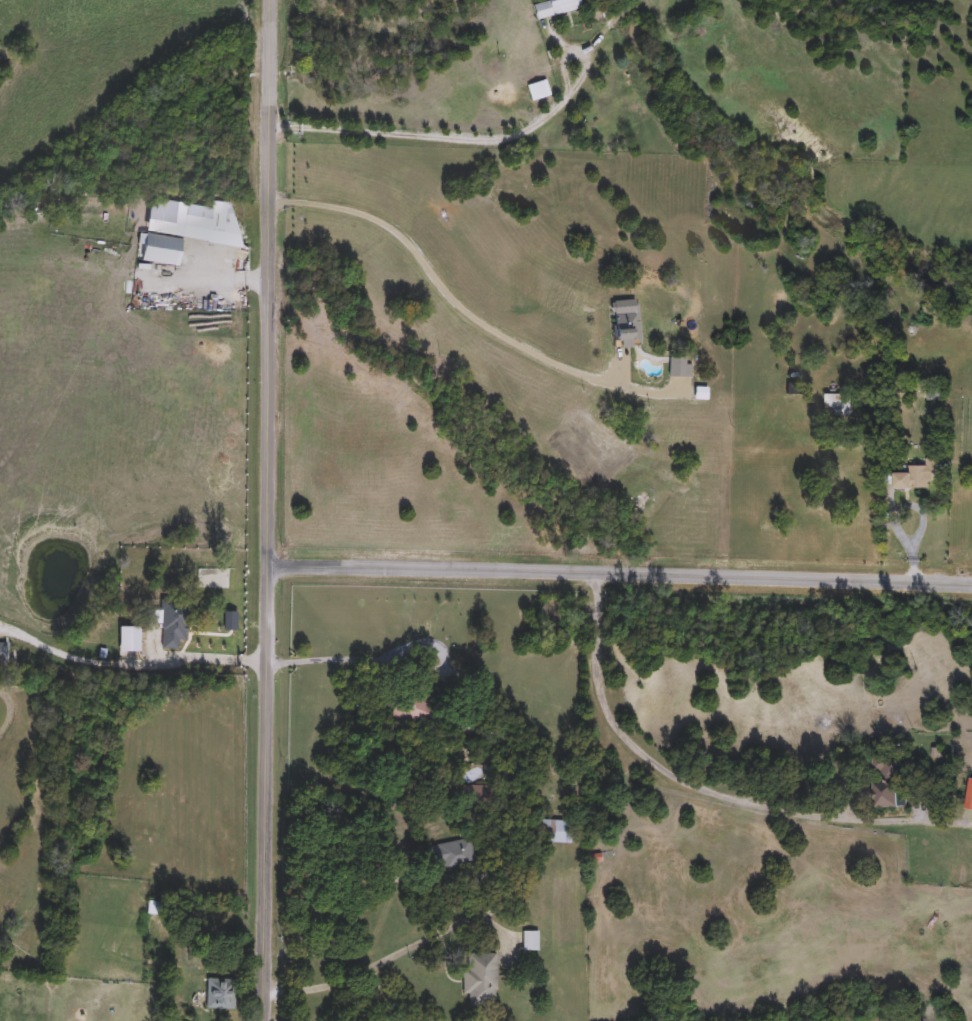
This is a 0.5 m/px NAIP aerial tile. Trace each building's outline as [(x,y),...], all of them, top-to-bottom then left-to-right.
[(549,2),(549,0),(582,0),(584,10),(538,20),(535,5),(549,2)] [(183,266),(144,262),(147,234),(176,237),(180,204),(216,208),(212,242),(186,239),(183,266)] [(623,341),(617,341),(614,302),(638,300),(642,347),(624,349),(623,341)] [(669,378),(669,358),(691,358),(691,378),(669,378)] [(709,399),(698,399),(698,388),(709,388),(709,399)] [(825,395),(850,395),(850,418),(825,418),(825,395)] [(939,458),(939,478),(930,478),(930,489),(903,489),(903,467),(926,466),(925,459),(939,458)] [(652,500),(639,509),(634,501),(646,493),(652,500)] [(181,639),(181,650),(161,649),(163,600),(192,601),(191,640),(181,639)] [(875,757),(904,756),(904,808),(876,808),(875,757)] [(572,821),(572,844),(544,844),(544,821),(572,821)] [(475,866),(439,873),(433,845),(470,838),(475,866)] [(160,915),(148,915),(148,903),(160,903),(160,915)] [(540,951),(523,951),(523,931),(540,931),(540,951)] [(463,1005),(463,954),(497,954),(497,1005),(463,1005)] [(235,1009),(209,1009),(209,980),(235,980),(235,1009)]
